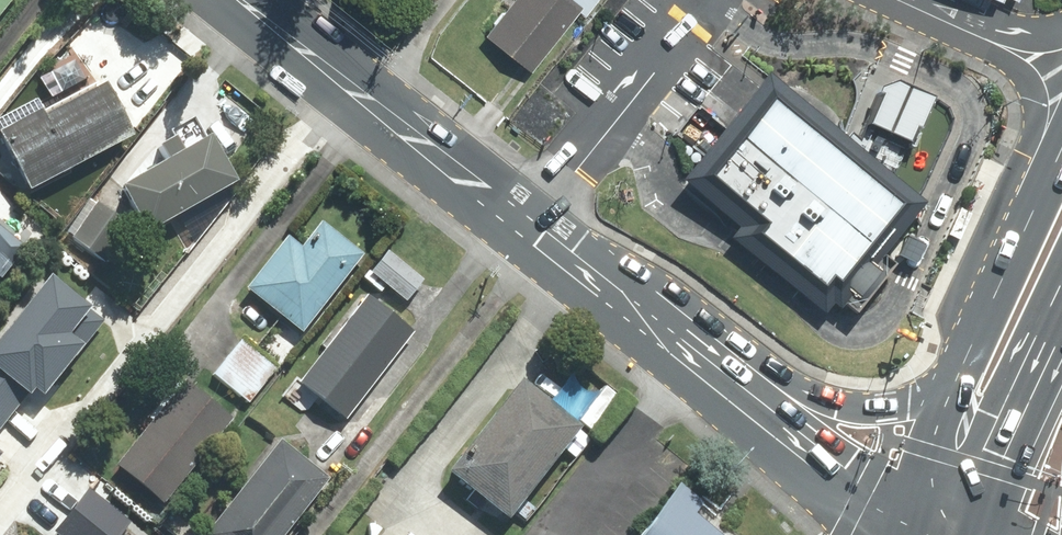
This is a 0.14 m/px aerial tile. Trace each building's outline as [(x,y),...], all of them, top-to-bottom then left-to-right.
[(575,9),(563,0),(510,0),(481,37),(526,72),(575,9)] [(575,9),(583,0),(563,0),(575,9)] [(733,237),(829,316),(837,305),(843,310),(848,304),(859,313),(890,274),(898,263),(889,254),(916,222),(929,201),(921,193),(939,156),(955,119),(949,108),(936,98),(901,81),(885,86),(873,111),(862,141),(854,133),(849,136),(772,73),(726,129),(685,179),(740,227),(733,237)] [(96,87),(35,117),(30,107),(0,122),(0,163),(17,197),(124,144),(96,87)] [(171,130),(174,135),(159,144),(167,157),(120,184),(145,228),(233,177),(207,133),(203,135),(193,117),(171,130)] [(301,244),(288,234),(248,284),(302,326),(361,250),(321,219),(301,244)] [(19,250),(0,236),(0,276),(19,250)] [(421,276),(387,248),(370,269),(405,297),(421,276)] [(48,274),(0,335),(0,423),(31,384),(40,391),(100,315),(48,274)] [(411,330),(366,295),(300,380),(345,415),(411,330)] [(277,365),(241,336),(213,370),(249,399),(277,365)] [(186,378),(117,461),(163,499),(232,416),(186,378)] [(577,433),(512,385),(441,481),(505,529),(577,433)] [(204,532),(207,534),(282,534),(329,476),(280,437),(204,532)] [(117,534),(130,519),(87,484),(51,528),(60,534),(117,534)] [(636,534),(702,534),(684,522),(693,509),(669,491),(636,534)]
